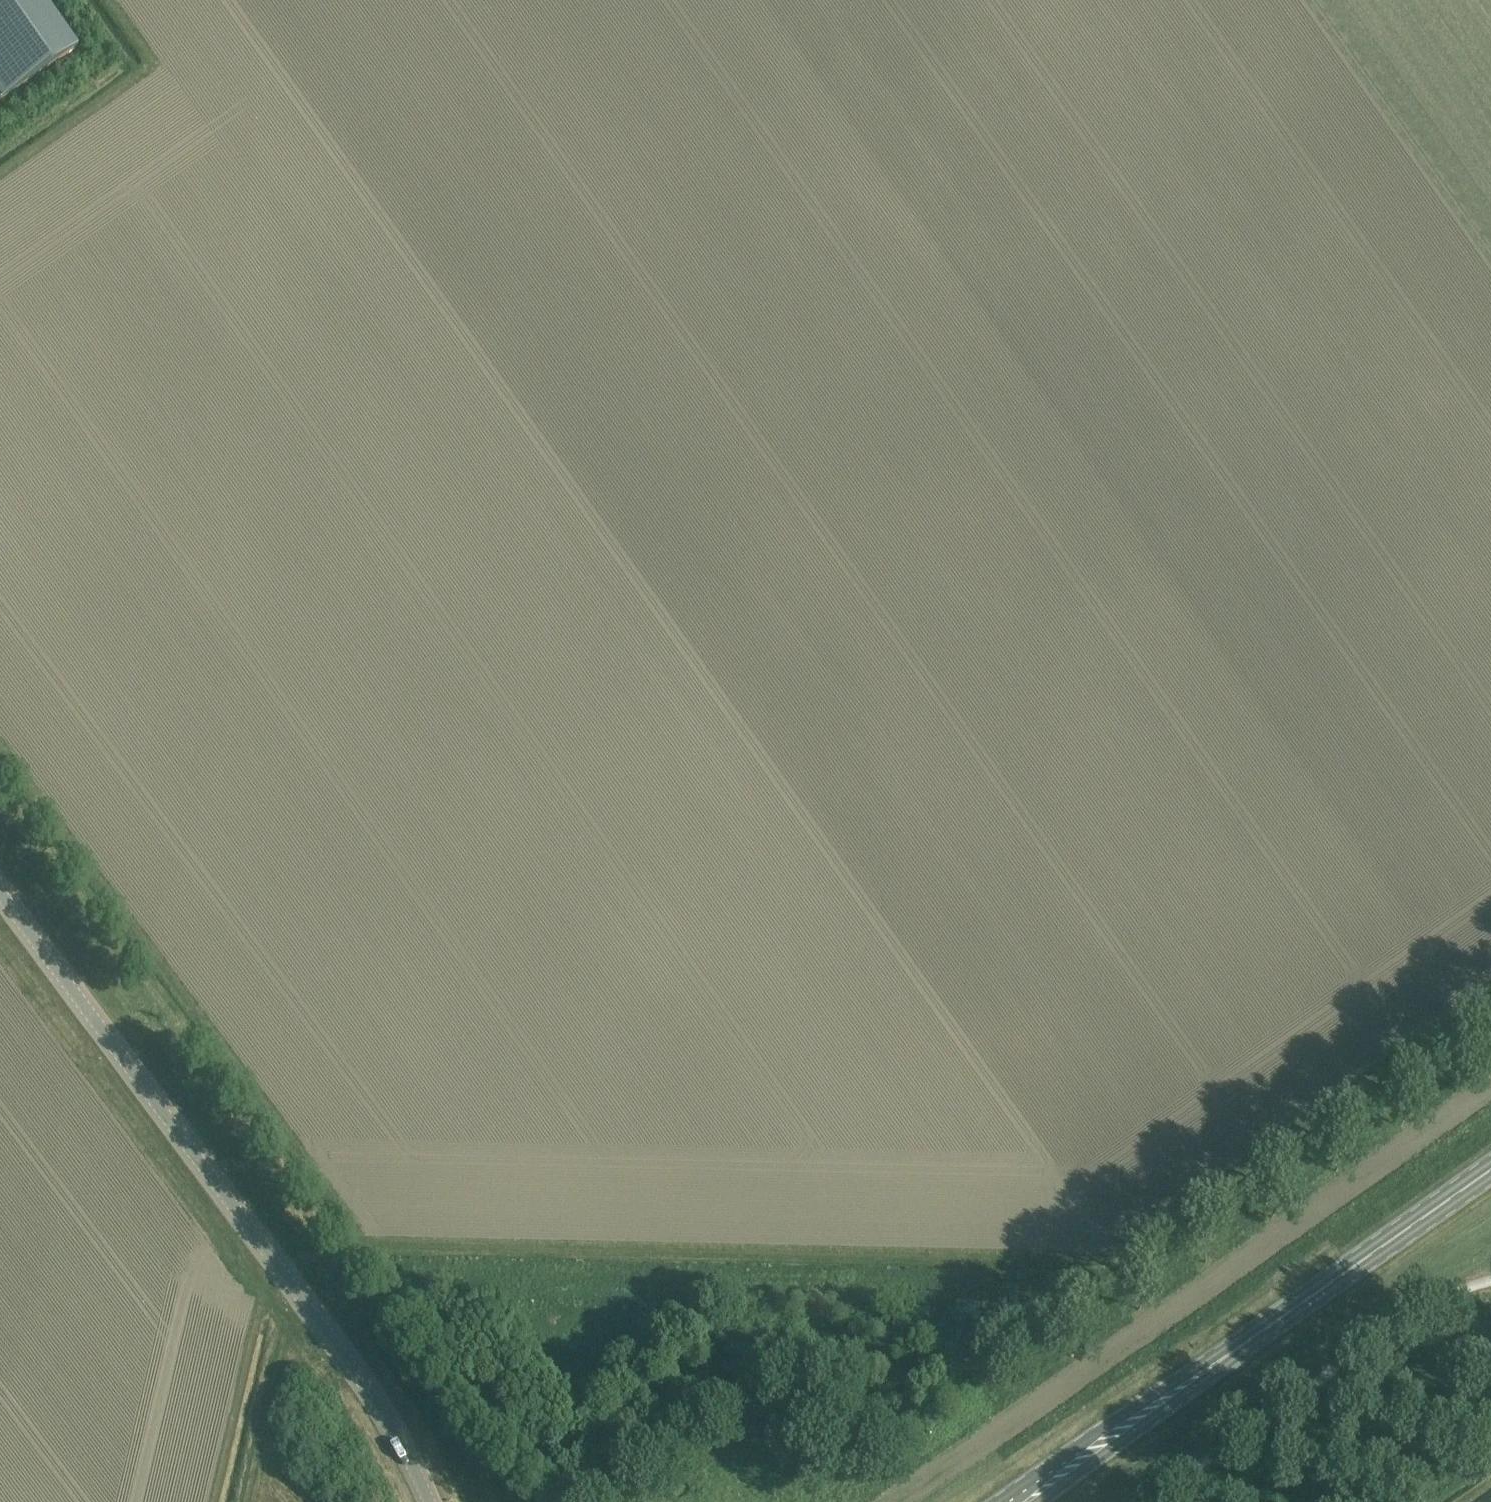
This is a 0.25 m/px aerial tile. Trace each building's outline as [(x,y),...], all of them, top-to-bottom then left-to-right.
[(35,0),(0,0),(0,92),(66,41),(35,0)]
